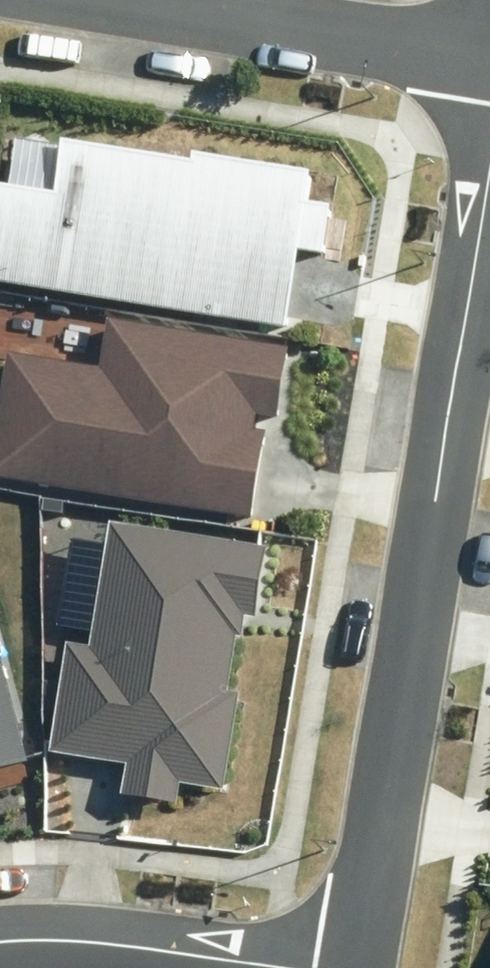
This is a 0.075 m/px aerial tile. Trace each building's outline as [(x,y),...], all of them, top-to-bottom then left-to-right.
[(285,325),(297,250),(325,254),(333,203),(307,199),(312,169),(192,150),(190,158),(119,147),(61,138),(53,189),(0,180),(0,281),(285,325)] [(289,343),(104,315),(97,362),(6,348),(0,389),(0,478),(252,517),(265,430),(251,427),(253,410),(278,414),(289,343)] [(266,547),(109,520),(88,643),(65,639),(45,752),(125,766),(121,792),(174,801),(178,780),(221,787),(237,692),(226,691),(235,635),(240,634),(244,615),(254,616),(266,547)] [(28,759),(0,655),(0,766),(28,759)]
